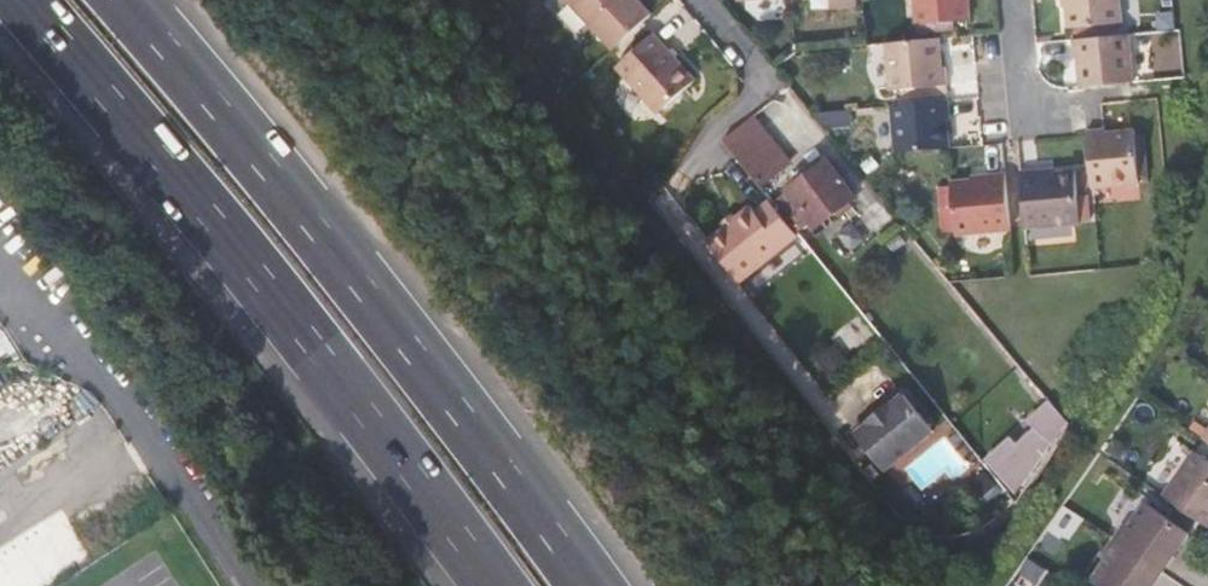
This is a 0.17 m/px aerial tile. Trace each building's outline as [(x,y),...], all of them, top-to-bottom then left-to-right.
[(614,45),(633,26),(652,9),(643,0),(572,0),(614,45)] [(920,28),(972,23),(970,0),(918,0),(920,28)] [(1122,0),(1069,0),(1072,28),(1124,23),(1122,0)] [(618,63),(658,109),(682,88),(696,76),(654,29),(644,39),(618,63)] [(1081,60),(1083,89),(1132,84),(1137,84),(1132,36),(1075,41),(1077,60),(1081,60)] [(942,69),(940,39),(890,44),(895,91),(950,87),(948,69),(942,69)] [(950,102),(895,107),(899,153),(950,148),(948,119),(952,119),(950,102)] [(849,120),(849,111),(825,112),(826,121),(849,120)] [(748,120),(724,140),(733,150),(740,160),(761,186),(791,163),(753,116),(748,120)] [(1089,130),(1090,136),(1095,186),(1144,182),(1139,130),(1108,132),(1108,129),(1089,130)] [(855,196),(827,161),(790,189),(805,209),(796,216),(806,229),(817,221),(819,224),(855,196)] [(1041,171),(1021,172),(1026,229),(1082,225),(1078,172),(1042,174),(1041,171)] [(959,232),(959,235),(1012,231),(1006,173),(989,174),(990,181),(954,183),(954,188),(956,206),(946,207),(948,233),(959,232)] [(954,188),(945,188),(946,207),(956,206),(954,188)] [(751,203),(708,239),(740,280),(799,233),(771,198),(756,210),(751,203)] [(882,414),(878,410),(854,429),(886,471),(935,432),(905,395),(882,414)] [(1009,436),(985,455),(996,467),(1017,448),(1032,467),(1037,458),(1036,454),(1044,438),(1051,429),(1056,424),(1045,413),(1055,404),(1051,399),(1028,420),(1035,429),(1016,445),(1009,436)] [(1056,424),(1065,416),(1055,404),(1045,413),(1056,424)] [(1065,417),(1065,416),(1056,424),(1051,429),(1044,438),(1036,454),(1037,458),(1065,417)] [(1017,486),(1014,489),(1019,495),(1025,486),(1030,471),(1032,467),(1017,448),(996,467),(1007,481),(1011,478),(1017,486)] [(1207,533),(1207,466),(1196,458),(1165,504),(1207,533)] [(1007,481),(1014,489),(1017,486),(1011,478),(1007,481)] [(1116,548),(1165,581),(1192,542),(1146,511),(1131,534),(1127,532),(1116,548)] [(92,561),(71,516),(0,549),(0,585),(38,585),(92,561)] [(1165,581),(1116,548),(1105,563),(1109,566),(1096,585),(1162,585),(1165,581)]
